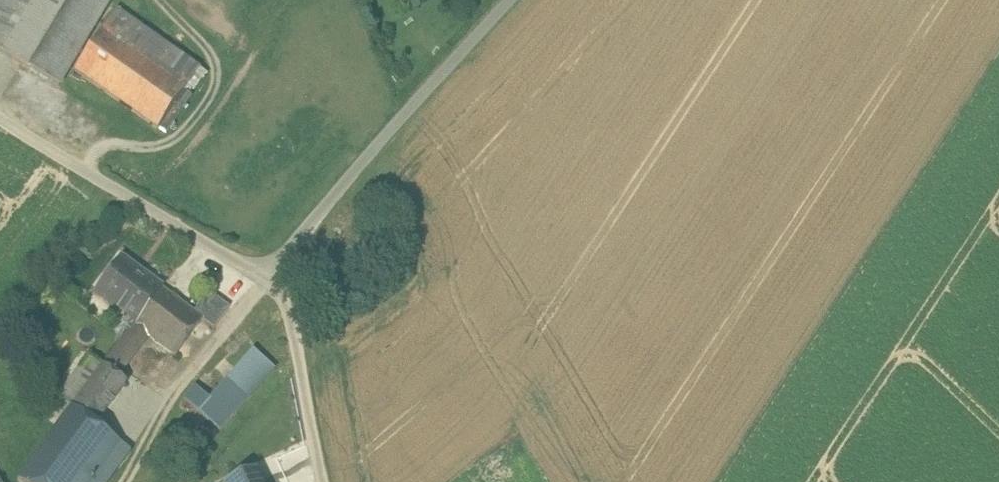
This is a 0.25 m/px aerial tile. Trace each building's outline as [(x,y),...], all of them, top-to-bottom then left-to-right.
[(58,86),(110,0),(0,0),(0,51),(58,86)] [(116,9),(75,71),(157,130),(183,92),(200,69),(116,9)] [(194,311),(120,256),(93,293),(133,323),(149,334),(175,354),(202,318),(202,317),(194,311)] [(230,306),(209,290),(194,311),(202,317),(202,318),(214,327),(230,306)] [(133,323),(103,364),(118,375),(149,334),(133,323)] [(254,349),(211,397),(195,384),(183,397),(219,430),(275,367),(254,349)] [(88,353),(56,396),(71,407),(103,364),(88,353)] [(17,478),(22,481),(93,481),(121,443),(95,424),(127,381),(118,375),(103,364),(71,407),(17,478)] [(225,481),(260,481),(254,469),(225,481)]
